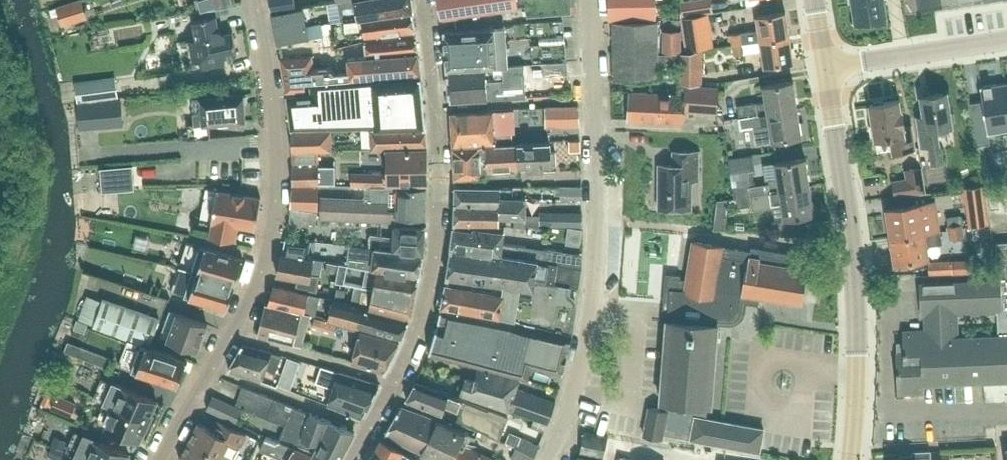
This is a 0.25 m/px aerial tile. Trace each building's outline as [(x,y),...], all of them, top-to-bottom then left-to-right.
[(56,6),(61,25),(87,18),(82,0),(76,0),(56,6)] [(199,10),(224,3),(223,0),(196,0),(199,10)] [(271,13),(295,8),(293,0),(268,0),(271,13)] [(336,0),(328,1),(330,11),(338,10),(339,21),(344,20),(344,19),(357,17),(411,10),(410,0),(337,0),(336,0)] [(574,0),(437,0),(439,18),(523,4),(525,14),(574,6),(574,0)] [(654,16),(654,0),(609,0),(609,17),(653,16),(654,16)] [(886,21),(883,0),(853,0),(856,21),(872,19),(872,23),(886,21)] [(901,14),(924,11),(923,0),(899,0),(901,14)] [(703,12),(702,1),(696,2),(680,4),(682,15),(703,12)] [(295,8),(271,13),(277,42),(322,33),(324,44),(334,42),(330,20),(321,22),(320,21),(306,24),(303,7),(295,8)] [(751,8),(709,16),(711,27),(753,20),(751,8)] [(363,36),(414,31),(411,10),(357,17),(344,19),(344,20),(345,28),(362,26),(363,36)] [(742,31),(744,42),(760,39),(789,35),(785,10),(756,15),(759,29),(742,31)] [(196,37),(188,39),(189,40),(193,61),(200,60),(202,68),(224,63),(223,56),(236,53),(232,31),(224,33),(218,29),(215,14),(192,19),(196,37)] [(681,18),(683,34),(705,30),(703,14),(681,18)] [(564,35),(562,17),(528,20),(530,38),(538,38),(538,42),(544,42),(549,41),(548,37),(564,35)] [(613,80),(622,79),(658,78),(657,21),(612,22),(613,80)] [(446,69),(508,64),(505,22),(441,29),(446,69)] [(366,57),(417,52),(415,35),(364,40),(366,57)] [(760,39),(744,42),(732,44),(734,54),(762,49),(764,64),(793,60),(789,35),(760,39)] [(545,60),(544,42),(538,42),(530,43),(531,62),(545,60)] [(680,84),(701,85),(701,48),(680,52),(680,78),(680,84)] [(336,85),(335,80),(419,72),(417,52),(366,57),(346,58),(347,70),(335,71),(330,64),(313,65),(312,54),(280,57),(284,95),(311,91),(310,87),(336,85)] [(541,64),(542,75),(566,73),(565,62),(541,64)] [(523,63),(508,64),(446,69),(449,101),(526,96),(523,63)] [(61,83),(64,105),(113,97),(110,75),(61,83)] [(291,130),(320,129),(347,127),(347,128),(353,128),(370,127),(376,127),(424,125),(420,77),(375,81),(336,85),(310,87),(311,91),(284,95),(288,130),(291,130)] [(739,116),(797,107),(792,79),(763,84),(766,100),(738,104),(739,116)] [(979,85),(981,100),(970,102),(976,144),(988,142),(987,132),(1006,130),(1006,119),(1001,82),(979,85)] [(682,121),(683,110),(684,85),(678,85),(677,93),(627,91),(626,119),(682,121)] [(717,86),(684,85),(684,93),(684,94),(683,102),(683,110),(683,111),(716,112),(717,86)] [(936,127),(951,125),(946,91),(920,95),(923,115),(916,116),(921,145),(938,142),(936,127)] [(209,123),(245,120),(243,93),(192,97),(194,124),(187,125),(188,140),(210,138),(209,123)] [(904,124),(902,110),(900,111),(899,99),(869,104),(875,139),(890,136),(893,152),(916,148),(912,123),(904,124)] [(91,102),(92,115),(122,113),(120,100),(91,102)] [(544,127),(578,125),(577,106),(543,107),(544,127)] [(797,107),(739,116),(740,123),(752,121),(755,142),(772,140),(801,135),(797,107)] [(496,145),(512,144),(511,134),(515,133),(513,109),(451,113),(453,145),(484,143),(484,141),(496,141),(496,145)] [(371,148),(385,148),(425,146),(424,125),(376,127),(370,127),(370,138),(371,148)] [(320,129),(291,130),(291,151),(318,150),(332,149),(331,128),(320,129)] [(526,172),(543,171),(542,164),(550,164),(550,163),(554,163),(554,151),(550,151),(550,142),(549,131),(535,132),(535,143),(515,144),(516,166),(526,165),(526,172)] [(485,168),(484,145),(484,143),(453,145),(454,177),(486,174),(485,168)] [(484,145),(485,168),(516,166),(515,144),(512,144),(496,145),(484,145)] [(425,146),(385,148),(386,170),(350,170),(350,173),(350,185),(372,186),(397,185),(397,181),(426,180),(425,146)] [(931,164),(943,163),(940,147),(929,149),(931,164)] [(318,150),(291,151),(293,166),(293,185),(318,185),(318,166),(318,150)] [(698,179),(698,151),(672,151),(672,164),(658,164),(658,206),(690,206),(690,179),(698,179)] [(733,196),(734,196),(750,193),(749,184),(750,184),(749,173),(755,172),(752,154),(727,157),(733,196)] [(769,179),(771,190),(809,185),(804,157),(775,162),(777,177),(769,179)] [(100,167),(101,191),(133,189),(132,165),(100,167)] [(891,179),(893,197),(925,192),(921,166),(903,169),(904,177),(891,179)] [(962,187),(967,226),(989,223),(988,215),(984,184),(962,187)] [(290,206),(316,210),(318,185),(293,185),(290,206)] [(793,215),(813,212),(809,185),(771,190),(766,191),(763,192),(764,204),(772,203),(775,224),(777,226),(791,224),(793,220),(793,215)] [(319,219),(396,221),(415,221),(415,215),(425,215),(426,186),(369,186),(368,197),(320,195),(319,219)] [(454,202),(499,204),(499,198),(512,198),(512,186),(454,186),(454,202)] [(528,203),(552,204),(553,189),(529,188),(528,203)] [(254,228),(257,215),(260,197),(217,189),(211,220),(212,220),(209,235),(233,240),(236,225),(254,228)] [(735,208),(752,205),(750,193),(734,196),(733,196),(734,198),(734,201),(735,208)] [(513,217),(513,225),(524,225),(525,198),(512,198),(499,198),(499,204),(454,202),(453,224),(498,223),(498,217),(513,217)] [(939,229),(935,200),(886,208),(890,237),(924,231),(939,229)] [(315,226),(315,218),(316,210),(290,206),(287,222),(315,226)] [(539,211),(539,214),(539,225),(581,224),(580,210),(539,211)] [(185,234),(202,233),(201,214),(198,214),(198,218),(184,219),(185,234)] [(374,247),(423,253),(423,252),(424,227),(395,225),(394,236),(371,235),(369,247),(374,247)] [(451,247),(560,262),(562,251),(543,248),(542,250),(526,248),(526,245),(502,242),(503,230),(472,226),(472,228),(453,226),(451,247)] [(963,236),(962,226),(948,228),(950,238),(963,236)] [(924,231),(890,237),(894,262),(928,256),(926,245),(942,243),(939,229),(924,231)] [(652,233),(649,260),(681,263),(683,236),(652,233)] [(310,240),(285,238),(281,252),(307,257),(310,240)] [(186,240),(178,265),(191,269),(191,268),(199,244),(186,240)] [(665,273),(663,299),(668,300),(668,303),(667,311),(667,315),(717,318),(728,319),(736,317),(738,313),(740,309),(741,301),(757,303),(758,293),(801,300),(806,267),(805,266),(807,254),(752,245),(751,249),(693,240),(687,278),(679,277),(680,274),(676,274),(665,273)] [(994,241),(996,271),(999,270),(999,278),(919,282),(920,314),(924,314),(924,329),(902,330),(903,352),(895,352),(897,393),(923,392),(922,383),(1006,379),(1006,241),(994,241)] [(233,283),(234,283),(242,258),(241,257),(199,244),(191,268),(191,269),(233,283)] [(348,255),(347,264),(417,277),(423,253),(374,247),(372,260),(348,255)] [(534,278),(556,282),(570,284),(570,285),(579,287),(582,267),(560,264),(560,262),(451,247),(446,276),(505,285),(532,289),(534,278)] [(310,273),(313,258),(307,257),(281,252),(275,274),(296,277),(295,286),(315,290),(318,275),(310,273)] [(927,261),(927,274),(953,273),(953,259),(927,261)] [(337,272),(338,263),(326,261),(325,270),(337,272)] [(338,263),(337,272),(335,282),(340,283),(373,289),(373,288),(413,297),(417,277),(347,264),(338,263)] [(226,308),(234,283),(233,283),(191,269),(183,293),(183,295),(226,308)] [(445,282),(440,305),(498,316),(515,319),(550,326),(570,331),(574,311),(576,302),(575,299),(573,296),(569,293),(570,285),(570,284),(556,282),(534,278),(532,289),(505,285),(503,293),(445,282)] [(413,297),(373,288),(373,289),(340,283),(362,287),(358,304),(369,307),(409,317),(413,297)] [(266,302),(299,311),(314,314),(319,295),(307,292),(271,285),(266,302)] [(343,285),(341,295),(356,299),(358,289),(343,285)] [(91,319),(96,300),(83,296),(78,315),(91,319)] [(149,346),(160,317),(103,296),(92,327),(140,344),(140,343),(149,346)] [(358,304),(342,301),(333,299),(326,318),(360,327),(400,338),(409,317),(369,307),(358,304)] [(299,311),(266,302),(263,301),(249,328),(252,333),(286,342),(299,311)] [(498,316),(440,305),(437,320),(437,322),(565,354),(570,331),(550,326),(515,319),(498,316)] [(197,350),(207,323),(168,310),(159,336),(197,350)] [(648,407),(643,434),(662,438),(663,433),(758,451),(762,428),(705,417),(707,403),(711,404),(713,371),(715,338),(716,323),(717,318),(667,315),(667,319),(666,319),(660,399),(662,400),(660,409),(648,407)] [(526,376),(529,364),(560,372),(565,354),(437,322),(428,352),(478,364),(478,366),(518,377),(519,374),(526,376)] [(400,338),(360,327),(350,360),(381,369),(386,367),(400,338)] [(186,360),(149,346),(140,343),(140,344),(130,369),(176,386),(186,360)] [(280,372),(275,370),(281,353),(241,343),(228,366),(276,386),(280,372)] [(106,356),(78,344),(74,354),(102,366),(106,356)] [(287,356),(282,369),(295,374),(299,361),(287,356)] [(330,386),(324,402),(360,417),(378,383),(320,364),(314,381),(330,386)] [(515,388),(518,377),(478,366),(472,381),(464,378),(459,391),(533,418),(530,425),(544,431),(554,400),(515,388)] [(495,435),(502,414),(449,395),(449,394),(416,381),(406,399),(442,413),(446,402),(458,407),(459,404),(463,405),(457,419),(495,435)] [(113,405),(147,420),(156,400),(122,385),(113,405)] [(335,459),(337,459),(354,429),(273,396),(241,385),(234,405),(240,408),(267,416),(285,423),(278,439),(335,459)] [(50,407),(70,416),(76,402),(56,393),(50,407)] [(235,420),(240,408),(234,405),(211,395),(205,407),(235,420)] [(147,420),(113,405),(104,425),(138,440),(147,420)] [(460,443),(464,432),(436,419),(398,405),(383,432),(443,459),(450,459),(460,443)] [(187,440),(220,456),(226,446),(236,451),(245,432),(223,421),(218,431),(197,421),(187,440)] [(505,441),(515,446),(518,448),(534,455),(539,444),(509,431),(505,441)] [(603,457),(607,437),(584,432),(579,452),(603,457)] [(89,459),(125,459),(128,453),(83,434),(75,453),(89,459)] [(278,440),(265,435),(259,448),(270,452),(288,459),(328,459),(278,440)] [(379,439),(367,459),(423,459),(379,439)] [(187,440),(178,458),(183,459),(219,459),(220,456),(187,440)] [(450,459),(495,459),(460,443),(450,459)] [(532,456),(513,450),(510,459),(531,459),(532,456)] [(942,459),(929,459),(929,451),(913,452),(913,457),(888,458),(888,459),(942,459)]
